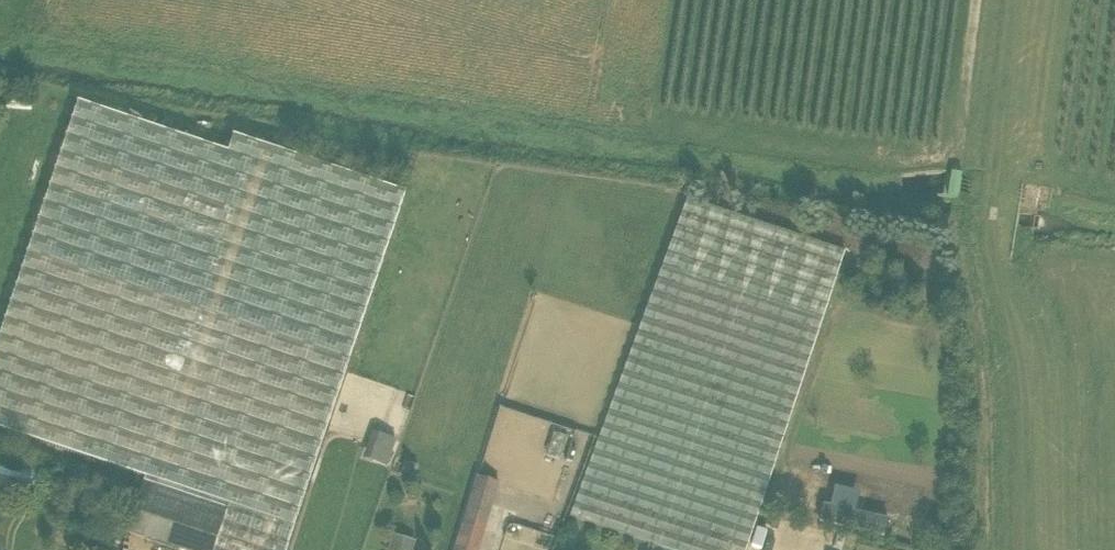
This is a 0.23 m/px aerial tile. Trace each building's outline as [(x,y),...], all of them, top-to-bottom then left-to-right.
[(147,477),(230,502),(292,523),(403,188),(237,133),(231,151),(80,99),(0,341),(0,428),(12,432),(147,477)] [(780,448),(845,250),(682,198),(578,496),(571,517),(673,549),(746,549),(780,448)] [(374,429),(366,458),(391,464),(399,436),(374,429)] [(0,461),(0,491),(36,502),(43,476),(0,461)] [(454,549),(479,549),(500,483),(478,475),(454,549)] [(230,502),(147,477),(128,533),(178,549),(215,549),(218,540),(230,502)]
